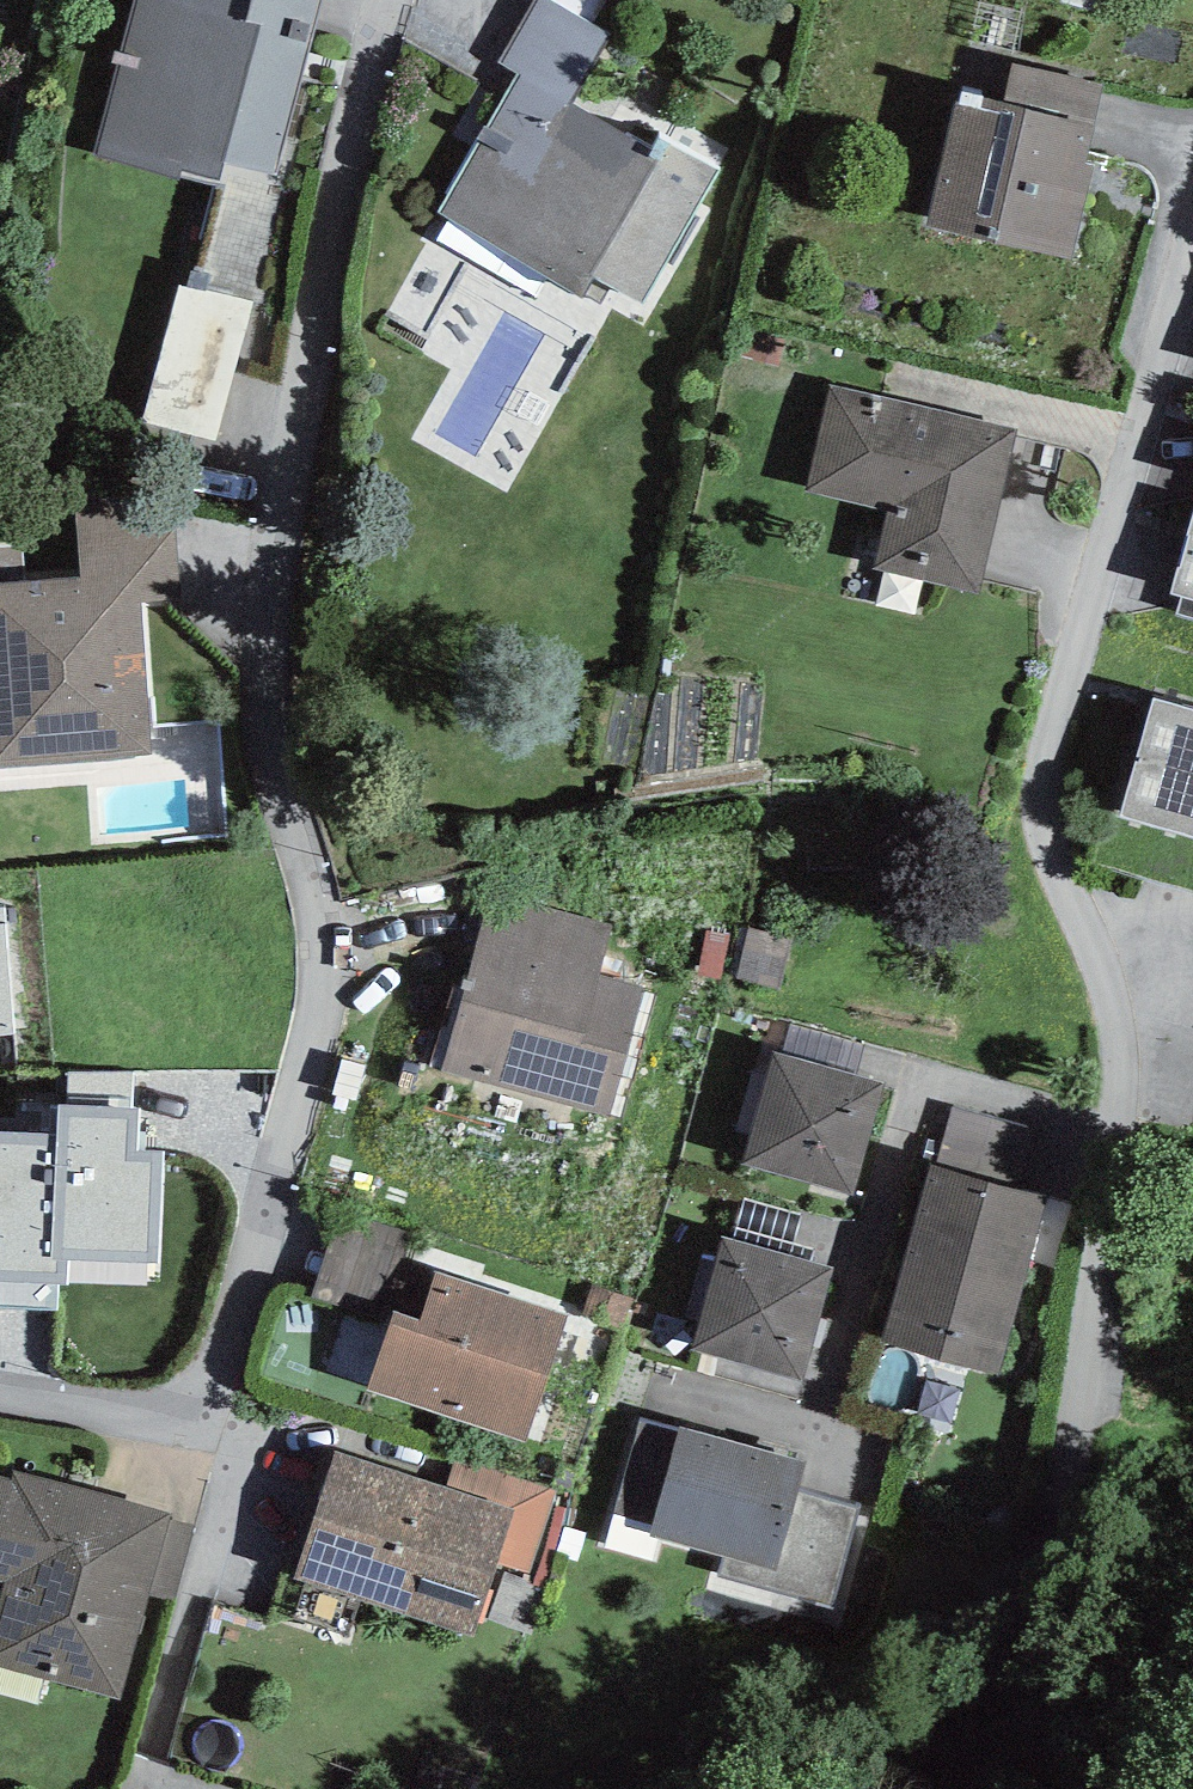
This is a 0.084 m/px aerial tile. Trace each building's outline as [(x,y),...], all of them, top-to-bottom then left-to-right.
[(95,154),(180,180),(182,170),(221,183),(225,164),(276,175),(321,0),(136,0),(95,154)] [(440,213),(584,299),(595,281),(643,304),(719,171),(661,137),(654,147),(628,133),(627,136),(572,104),(612,36),(594,25),(550,0),(534,0),(498,62),(519,75),(440,213)] [(594,25),(608,0),(550,0),(594,25)] [(1095,126),(1105,85),(1013,63),(1003,104),(1095,126)] [(1003,104),(956,91),(928,225),(1071,259),(1094,166),(1086,165),(1095,126),(1003,104)] [(251,303),(179,287),(144,420),(215,441),(251,303)] [(1018,429),(830,384),(806,491),(887,512),(874,569),(981,593),(1018,429)] [(76,490),(83,577),(140,572),(142,605),(181,602),(172,482),(76,490)] [(1171,595),(1182,598),(1177,614),(1192,619),(1192,522),(1171,595)] [(152,756),(142,605),(140,572),(83,577),(27,581),(25,546),(0,548),(0,769),(152,756)] [(1154,699),(1121,816),(1192,839),(1192,711),(1154,699)] [(495,888),(479,942),(601,978),(616,924),(495,888)] [(15,1036),(4,908),(0,909),(0,1037),(15,1036)] [(780,988),(793,935),(750,925),(738,978),(780,988)] [(721,978),(730,936),(706,930),(697,972),(721,978)] [(601,978),(479,942),(443,1071),(607,1117),(643,988),(601,978)] [(783,1056),(855,1077),(864,1046),(792,1026),(783,1056)] [(783,1056),(775,1052),(742,1163),(854,1196),(884,1085),(855,1077),(783,1056)] [(69,1106),(131,1108),(134,1072),(70,1072),(69,1106)] [(67,1260),(158,1263),(165,1151),(138,1150),(140,1108),(131,1108),(69,1106),(59,1106),(57,1135),(53,1260),(67,1260)] [(67,1260),(53,1260),(57,1135),(0,1132),(0,1308),(58,1311),(59,1285),(67,1285),(67,1260)] [(884,1341),(998,1376),(1030,1259),(1056,1267),(1072,1204),(1048,1196),(930,1163),(884,1341)] [(733,1240),(811,1263),(815,1250),(794,1244),(802,1214),(745,1198),(733,1240)] [(390,1305),(413,1233),(337,1210),(309,1300),(385,1323),(390,1305)] [(733,1240),(721,1237),(692,1350),(802,1381),(833,1269),(811,1263),(733,1240)] [(394,1310),(368,1390),(526,1442),(569,1316),(436,1273),(419,1320),(394,1310)] [(806,1461),(679,1427),(650,1536),(726,1557),(775,1570),(796,1490),(806,1461)] [(450,1489),(336,1451),(297,1578),(473,1635),(496,1564),(513,1510),(450,1489)] [(513,1510),(496,1564),(530,1575),(557,1491),(458,1459),(450,1489),(513,1510)] [(0,1477),(0,1582),(6,1584),(0,1606),(0,1666),(121,1701),(150,1594),(169,1521),(171,1515),(14,1471),(11,1480),(0,1477)] [(835,1605),(861,1508),(796,1490),(775,1570),(726,1557),(721,1575),(835,1605)] [(169,1521),(150,1594),(177,1602),(195,1526),(169,1521)]
